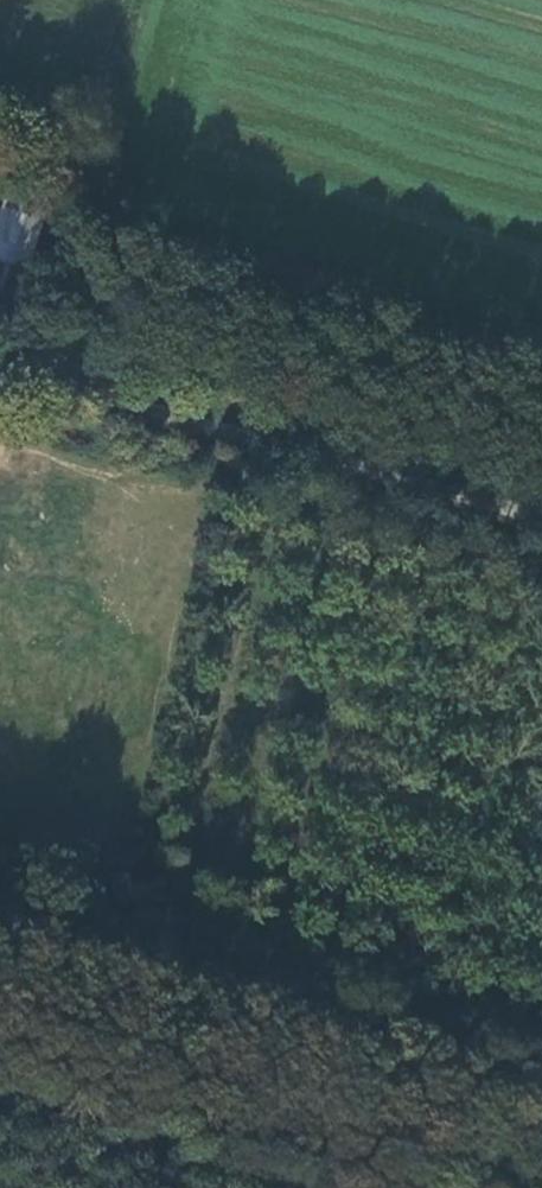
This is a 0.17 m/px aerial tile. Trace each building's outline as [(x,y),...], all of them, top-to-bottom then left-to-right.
[(0,206),(0,316),(3,317),(35,211),(2,201),(0,206)]
